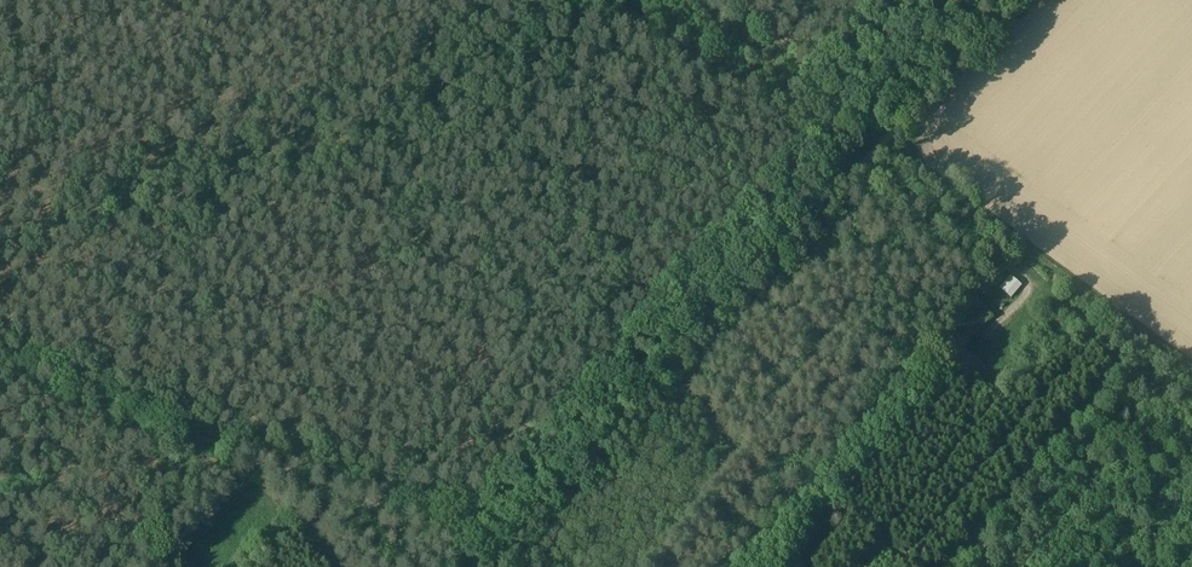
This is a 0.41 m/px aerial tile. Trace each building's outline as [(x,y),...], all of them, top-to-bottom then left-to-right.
[(1022,289),(1011,279),(1000,291),(1011,301),(1022,289)]
